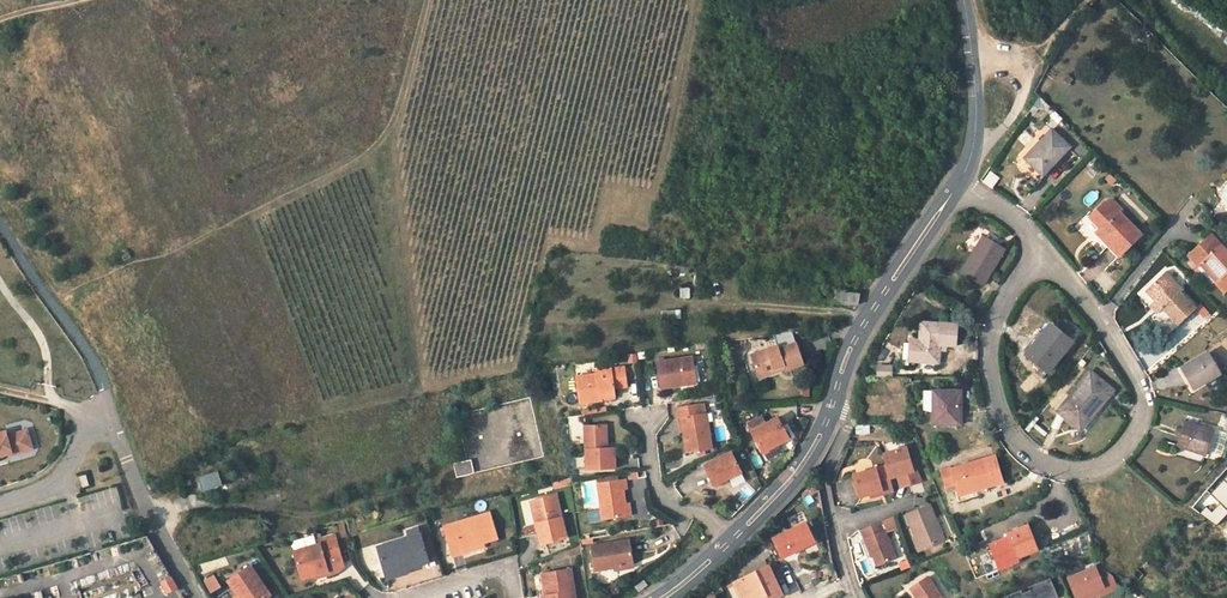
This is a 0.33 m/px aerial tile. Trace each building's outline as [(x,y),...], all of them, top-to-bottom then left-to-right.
[(1024,152),(1042,171),(1070,144),(1052,126),(1024,152)] [(987,168),(980,179),(989,185),(996,175),(987,168)] [(1111,237),(1119,248),(1140,232),(1122,209),(1124,207),(1114,195),(1110,199),(1108,196),(1092,210),(1103,223),(1098,226),(1108,239),(1111,237)] [(960,268),(981,281),(1004,246),(982,232),(960,268)] [(1197,266),(1202,261),(1218,279),(1215,282),(1225,292),(1226,291),(1226,252),(1209,234),(1186,255),(1197,266)] [(1111,237),(1108,239),(1116,251),(1119,248),(1111,237)] [(125,259),(132,256),(128,248),(121,251),(125,259)] [(1146,290),(1154,298),(1158,296),(1165,304),(1162,307),(1175,319),(1193,302),(1180,290),(1183,288),(1166,270),(1146,290)] [(691,297),(690,286),(678,287),(679,298),(691,297)] [(857,303),(858,291),(839,289),(838,300),(857,303)] [(1158,296),(1154,298),(1150,304),(1158,312),(1162,307),(1165,304),(1158,296)] [(676,318),(696,315),(695,307),(675,310),(676,318)] [(921,320),(920,337),(904,336),(903,355),(908,356),(908,359),(918,360),(918,358),(938,359),(938,342),(954,342),(955,322),(921,320)] [(1047,367),(1069,339),(1048,322),(1025,349),(1047,367)] [(1185,366),(1198,385),(1223,369),(1211,349),(1185,366)] [(661,362),(664,386),(699,382),(695,357),(661,362)] [(813,358),(807,360),(810,370),(816,368),(813,358)] [(810,370),(807,360),(796,364),(797,367),(787,371),(786,366),(768,372),(775,392),(792,387),(793,390),(820,381),(816,368),(810,370)] [(892,363),(877,363),(877,375),(891,375),(892,363)] [(605,369),(605,373),(584,376),(588,401),(608,398),(608,396),(621,393),(620,386),(633,384),(630,365),(605,369)] [(1057,409),(1076,424),(1089,409),(1093,412),(1111,389),(1089,370),(1057,409)] [(923,390),(924,408),(933,408),(933,422),(960,422),(960,389),(923,390)] [(689,451),(713,447),(707,411),(704,412),(703,402),(678,406),(680,417),(683,417),(689,451)] [(1089,409),(1076,424),(1080,428),(1093,412),(1089,409)] [(791,437),(779,416),(768,422),(765,415),(750,424),(753,431),(765,451),(791,437)] [(1185,421),(1178,446),(1205,452),(1212,428),(1185,421)] [(588,424),(590,467),(617,467),(616,447),(609,448),(608,423),(588,424)] [(8,436),(7,431),(0,433),(0,457),(7,455),(6,452),(12,451),(13,453),(13,454),(34,449),(28,430),(8,436)] [(902,443),(880,449),(883,461),(887,472),(894,470),(895,474),(896,475),(905,480),(918,476),(908,454),(906,455),(902,443)] [(455,452),(457,465),(475,463),(472,449),(468,450),(455,452)] [(715,484),(741,471),(733,451),(705,464),(715,484)] [(951,468),(949,465),(941,468),(946,484),(954,481),(958,491),(973,486),(974,488),(1001,480),(993,455),(951,468)] [(878,485),(879,488),(891,485),(888,476),(887,472),(883,461),(851,470),(857,491),(867,488),(878,485)] [(201,490),(221,484),(216,470),(196,477),(201,490)] [(77,476),(80,487),(89,485),(86,474),(77,476)] [(573,479),(573,474),(564,477),(565,483),(572,482),(574,482),(573,479)] [(602,517),(630,513),(628,500),(625,500),(623,487),(626,486),(624,476),(602,479),(602,476),(595,477),(602,517)] [(918,476),(905,480),(908,490),(913,489),(912,487),(922,485),(918,476)] [(244,499),(262,498),(261,490),(244,491),(244,499)] [(557,493),(536,499),(541,519),(537,521),(542,541),(567,534),(557,493)] [(529,499),(522,500),(527,535),(534,534),(529,499)] [(532,500),(537,521),(541,519),(536,499),(532,500)] [(906,511),(913,533),(918,547),(941,539),(930,503),(906,511)] [(454,523),(454,526),(444,530),(453,554),(462,551),(460,547),(497,536),(489,512),(454,523)] [(781,557),(817,542),(807,519),(771,534),(781,557)] [(890,560),(881,521),(859,526),(866,554),(868,554),(871,564),(890,560)] [(1003,532),(1005,535),(986,543),(996,567),(1014,559),(1013,556),(1034,548),(1024,523),(1003,532)] [(377,545),(387,575),(409,569),(408,566),(429,559),(421,531),(377,545)] [(293,551),(302,577),(327,569),(329,573),(338,570),(342,563),(332,534),(317,539),(318,542),(293,551)] [(630,536),(591,542),(595,566),(634,561),(630,536)] [(1117,589),(1106,559),(1066,574),(1075,597),(1093,597),(1117,589)] [(820,582),(837,575),(832,562),(815,569),(820,582)] [(737,597),(760,597),(764,596),(765,597),(774,597),(780,595),(765,565),(729,582),(737,597)] [(233,588),(240,597),(264,597),(270,593),(249,566),(228,583),(233,588)] [(546,586),(547,593),(550,593),(551,597),(576,597),(570,566),(543,571),(546,586)] [(1143,571),(1137,566),(1133,572),(1138,576),(1143,571)] [(214,573),(203,579),(210,593),(221,587),(214,573)] [(178,587),(170,575),(162,581),(169,592),(178,587)] [(910,587),(916,596),(913,597),(941,597),(925,576),(910,587)] [(1058,597),(1051,578),(996,597),(1056,597),(1058,597)] [(635,591),(645,585),(643,580),(632,586),(635,591)] [(550,593),(547,593),(546,586),(542,587),(544,597),(551,597),(550,593)] [(233,588),(230,591),(235,597),(240,597),(233,588)]
